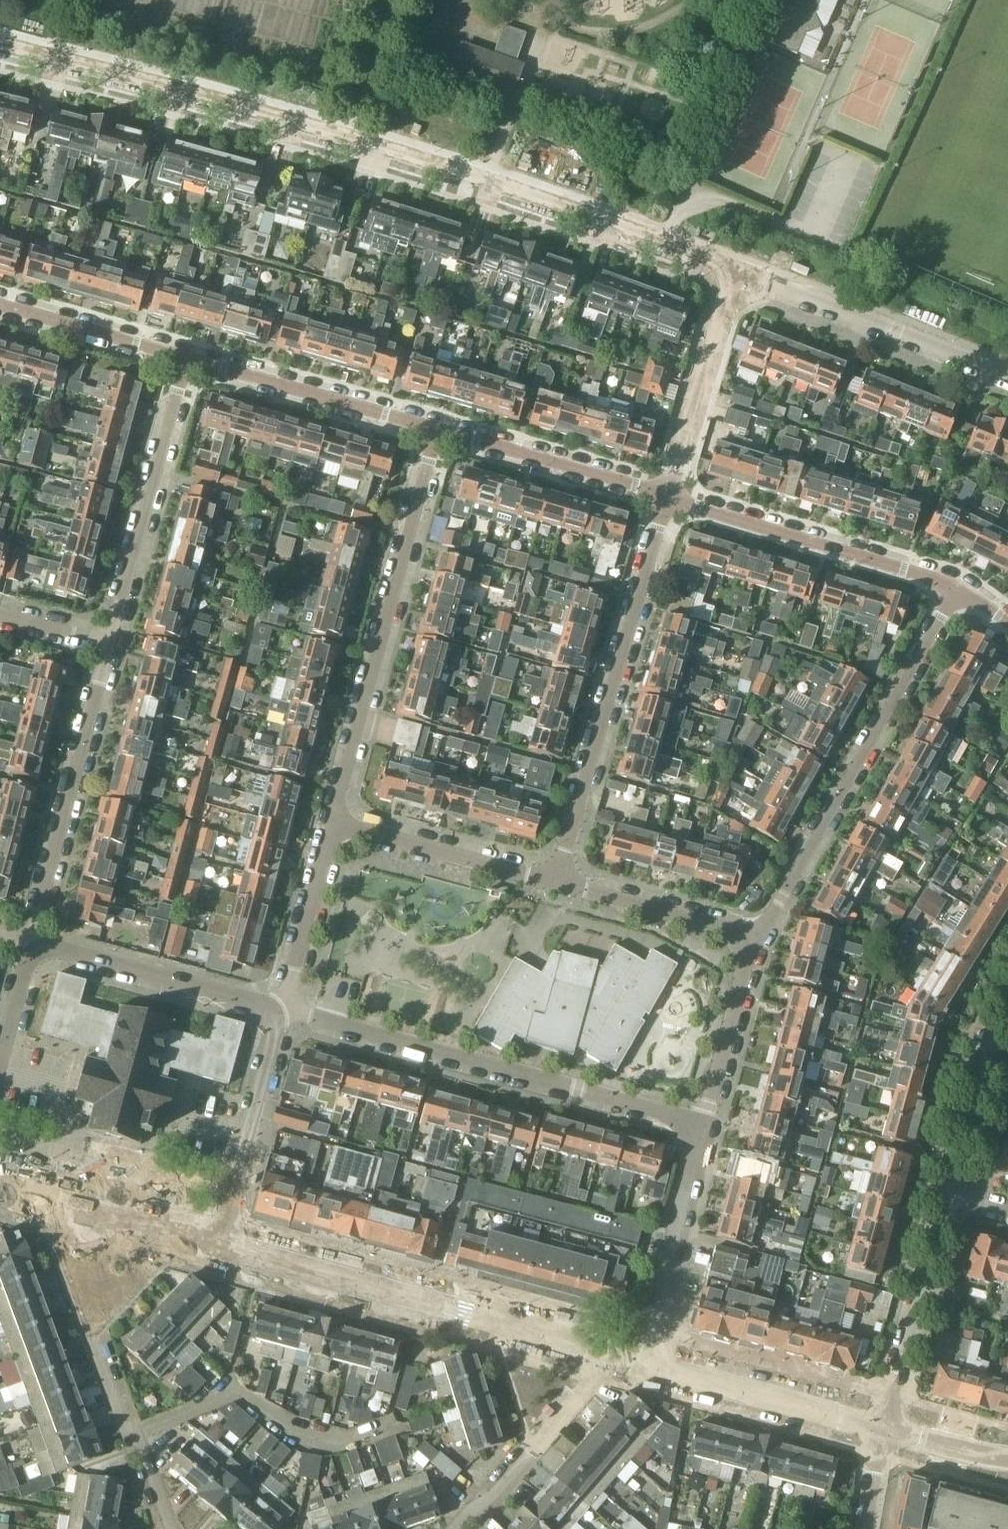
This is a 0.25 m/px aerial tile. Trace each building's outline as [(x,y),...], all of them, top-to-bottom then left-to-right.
[(762,39),(797,54),(805,34),(820,29),(814,14),(820,0),(780,0),(762,39)] [(504,26),(494,53),(462,43),(450,76),(479,86),(477,91),(511,103),(525,64),(517,61),(526,34),(504,26)] [(11,101),(0,98),(0,141),(11,101)] [(0,141),(0,150),(7,152),(12,134),(27,138),(35,107),(11,101),(0,141)] [(54,113),(45,144),(60,148),(51,180),(46,200),(56,203),(61,183),(62,179),(65,170),(78,120),(54,113)] [(78,120),(65,170),(73,172),(78,153),(92,157),(102,121),(90,118),(89,123),(78,120)] [(87,201),(85,210),(102,214),(111,181),(113,175),(124,132),(116,130),(117,125),(102,121),(92,157),(108,162),(109,162),(98,202),(96,203),(95,203),(87,201)] [(124,132),(113,175),(121,177),(141,183),(147,162),(142,161),(148,139),(145,138),(146,135),(135,132),(134,135),(124,132)] [(158,166),(153,185),(180,193),(183,181),(191,150),(182,147),(183,144),(171,141),(170,144),(168,144),(162,167),(158,166)] [(191,150),(183,181),(207,187),(216,157),(191,150)] [(216,157),(207,187),(219,191),(216,203),(226,206),(224,212),(238,163),(216,157)] [(238,163),(224,212),(233,214),(236,203),(254,208),(257,198),(255,198),(262,169),(238,163)] [(278,204),(275,216),(305,224),(319,180),(306,176),(304,181),(293,177),(284,206),(278,204)] [(319,180),(305,224),(338,234),(345,212),(338,210),(337,210),(343,192),(331,188),(332,184),(319,180)] [(74,198),(71,207),(79,209),(82,200),(74,198)] [(124,223),(135,226),(141,201),(130,198),(124,223)] [(155,205),(141,201),(135,226),(148,230),(155,205)] [(363,232),(360,243),(371,246),(370,249),(384,253),(397,208),(374,201),(364,232),(363,232)] [(36,217),(39,206),(25,202),(20,218),(34,222),(36,217)] [(39,206),(36,217),(44,220),(48,207),(40,204),(39,206)] [(397,208),(384,253),(394,257),(398,243),(410,246),(420,215),(397,208)] [(420,215),(410,246),(434,253),(443,222),(420,215)] [(168,235),(192,242),(196,229),(195,229),(197,222),(174,216),(168,235)] [(431,262),(426,277),(435,280),(443,256),(457,260),(467,229),(443,222),(434,253),(431,262)] [(78,261),(68,294),(82,298),(83,295),(92,297),(106,249),(108,241),(113,225),(104,223),(92,265),(78,261)] [(218,235),(196,229),(192,242),(214,248),(218,235)] [(251,258),(257,234),(246,230),(239,255),(251,258)] [(161,249),(164,240),(136,231),(133,240),(161,249)] [(31,249),(22,277),(25,278),(24,281),(36,284),(37,281),(46,284),(60,236),(53,234),(50,245),(48,245),(46,253),(31,249)] [(271,238),(257,234),(251,258),(264,262),(271,238)] [(60,236),(46,284),(55,287),(55,290),(68,294),(78,261),(63,257),(65,249),(68,238),(60,236)] [(487,236),(477,267),(492,272),(484,295),(491,298),(510,244),(487,236)] [(334,282),(344,253),(344,252),(347,243),(334,239),(323,279),(334,282)] [(4,275),(5,272),(15,275),(23,246),(0,240),(0,274),(4,275)] [(106,249),(92,297),(101,300),(100,303),(114,307),(124,274),(126,265),(111,261),(114,251),(116,243),(108,241),(106,249)] [(510,244),(491,298),(493,294),(501,296),(504,286),(505,286),(508,278),(522,282),(532,251),(510,244)] [(532,251),(522,282),(536,287),(529,306),(537,309),(554,259),(532,251)] [(357,256),(344,252),(344,253),(334,282),(348,286),(357,256)] [(159,281),(150,310),(153,310),(152,313),(164,317),(165,314),(174,316),(188,268),(190,260),(181,257),(180,257),(175,275),(173,285),(170,284),(159,281)] [(230,267),(237,269),(240,261),(232,259),(230,267)] [(425,283),(426,277),(431,262),(423,259),(415,284),(424,287),(425,283)] [(538,309),(535,319),(542,322),(550,301),(552,302),(555,294),(568,298),(579,267),(554,259),(537,309),(538,309)] [(124,274),(114,307),(128,311),(129,308),(139,310),(150,270),(142,267),(138,278),(124,274)] [(188,268),(174,316),(183,319),(183,322),(196,326),(206,293),(191,289),(196,271),(188,268)] [(234,279),(220,329),(229,332),(229,335),(242,339),(252,306),(256,293),(242,289),(245,281),(243,281),(246,271),(237,269),(237,271),(234,279)] [(587,302),(584,309),(598,315),(590,338),(600,341),(603,331),(607,320),(611,311),(622,281),(598,272),(587,302)] [(206,293),(196,326),(210,330),(211,327),(220,329),(234,279),(226,277),(220,297),(206,293)] [(622,281),(611,311),(633,319),(644,289),(622,281)] [(397,287),(383,283),(380,294),(393,298),(397,287)] [(291,297),(292,298),(296,286),(289,284),(286,296),(291,297)] [(424,287),(420,296),(429,299),(432,289),(424,287)] [(644,289),(633,319),(647,324),(647,325),(644,333),(652,335),(655,327),(666,297),(644,289)] [(252,306),(242,339),(256,343),(257,340),(267,343),(268,340),(278,343),(291,297),(286,296),(285,296),(272,292),(270,300),(268,299),(265,310),(264,310),(252,306)] [(469,299),(457,295),(451,314),(462,318),(469,299)] [(278,343),(277,345),(287,348),(286,351),(300,355),(309,322),(295,318),(298,311),(296,311),(299,300),(292,298),(291,297),(278,343)] [(652,336),(647,350),(657,354),(662,339),(676,344),(679,335),(682,336),(686,325),(683,324),(690,306),(666,297),(655,327),(652,335),(652,336)] [(377,315),(385,317),(386,314),(389,304),(380,301),(376,315),(377,315)] [(389,304),(386,314),(398,307),(389,304)] [(329,308),(326,320),(334,322),(337,310),(329,308)] [(332,329),(323,359),(333,361),(332,364),(345,368),(355,335),(357,328),(342,324),(345,313),(337,310),(334,322),(332,329)] [(487,315),(484,324),(488,326),(505,331),(507,322),(487,315)] [(509,323),(507,322),(505,331),(514,334),(520,318),(511,316),(509,323)] [(615,323),(607,320),(603,331),(611,333),(615,323)] [(309,322),(300,355),(313,359),(314,356),(323,359),(332,329),(328,328),(309,322)] [(381,332),(369,372),(379,374),(378,377),(389,381),(390,378),(393,379),(401,350),(387,346),(389,338),(387,337),(391,326),(383,324),(381,332)] [(355,335),(345,368),(359,372),(360,369),(369,372),(381,332),(358,325),(357,328),(355,335)] [(532,326),(528,337),(536,340),(540,329),(532,326)] [(743,354),(738,368),(761,377),(764,369),(765,369),(776,339),(765,335),(766,332),(756,328),(755,331),(752,330),(748,340),(743,354)] [(732,350),(743,354),(748,340),(737,336),(732,350)] [(417,337),(403,386),(413,388),(412,391),(426,395),(435,364),(434,363),(421,359),(423,351),(422,351),(425,340),(417,337)] [(776,339),(765,369),(787,378),(799,348),(776,339)] [(9,345),(2,343),(2,340),(0,340),(0,378),(9,345)] [(594,356),(597,346),(582,341),(578,352),(594,356)] [(0,378),(0,386),(15,391),(28,347),(18,345),(17,348),(9,345),(0,378)] [(15,391),(14,395),(33,400),(34,396),(33,396),(44,355),(37,353),(38,350),(28,347),(15,391)] [(435,364),(426,395),(440,399),(441,396),(450,399),(463,350),(454,348),(452,354),(438,350),(434,363),(435,364)] [(799,348),(787,378),(810,387),(821,356),(799,348)] [(463,350),(450,399),(459,401),(458,404),(472,408),(481,376),(483,377),(485,369),(468,364),(471,352),(463,350)] [(504,350),(501,361),(509,363),(512,353),(504,350)] [(509,363),(496,412),(505,414),(504,417),(516,421),(517,418),(519,418),(527,392),(527,390),(514,386),(522,356),(512,353),(509,363)] [(44,355),(33,396),(34,396),(49,400),(52,389),(54,389),(62,361),(61,360),(62,357),(53,355),(52,358),(44,355)] [(637,358),(634,367),(646,371),(649,360),(637,356),(637,358)] [(810,387),(806,400),(814,404),(820,390),(834,396),(845,365),(843,364),(844,362),(833,358),(832,360),(821,356),(810,387)] [(673,366),(649,359),(649,360),(646,371),(645,375),(669,381),(673,366)] [(481,376),(472,408),(485,412),(486,409),(496,412),(509,363),(501,361),(495,381),(483,377),(481,376)] [(69,381),(80,384),(80,383),(84,366),(74,363),(69,381)] [(539,393),(531,422),(540,424),(540,427),(553,431),(562,400),(548,396),(554,376),(549,368),(540,365),(532,391),(539,393)] [(102,372),(97,390),(137,400),(139,393),(142,394),(145,384),(142,384),(142,382),(125,378),(126,375),(116,373),(115,375),(102,372)] [(866,373),(851,410),(876,420),(879,413),(877,413),(889,383),(879,379),(880,376),(870,372),(869,375),(866,373)] [(625,383),(640,387),(641,388),(644,377),(627,373),(625,383)] [(634,407),(623,448),(632,450),(631,453),(643,457),(644,454),(646,455),(651,438),(654,439),(657,427),(654,426),(641,422),(649,392),(664,397),(668,384),(669,381),(645,375),(644,377),(641,388),(640,387),(634,407)] [(69,381),(67,391),(106,401),(103,410),(136,419),(138,409),(135,408),(137,400),(97,390),(87,387),(88,385),(80,383),(80,384),(69,381)] [(591,386),(577,435),(586,438),(585,440),(599,444),(608,412),(595,409),(594,408),(599,393),(598,392),(599,388),(600,385),(592,383),(591,386)] [(889,383),(877,413),(879,413),(900,422),(912,392),(889,383)] [(562,400),(553,431),(567,435),(568,432),(577,435),(591,386),(583,384),(580,395),(578,395),(575,403),(562,400)] [(736,386),(730,403),(749,408),(754,392),(736,386)] [(900,422),(897,431),(907,435),(910,426),(923,431),(935,401),(912,392),(900,422)] [(204,413),(200,424),(203,425),(203,427),(217,431),(227,434),(235,405),(225,402),(226,399),(215,396),(214,399),(211,398),(207,414),(204,413)] [(755,410),(774,416),(777,407),(758,401),(755,410)] [(935,401),(923,431),(947,440),(958,410),(956,409),(957,406),(946,402),(945,405),(935,401)] [(608,412),(599,444),(613,448),(614,445),(623,448),(634,407),(625,404),(621,416),(608,412)] [(227,434),(217,467),(222,469),(226,470),(235,436),(249,440),(259,408),(246,405),(245,408),(235,405),(227,434)] [(818,429),(832,434),(835,426),(834,425),(839,410),(827,406),(818,429)] [(777,407),(774,416),(783,419),(786,409),(777,407)] [(249,440),(246,454),(269,460),(270,457),(281,418),(270,415),(271,412),(259,408),(249,440)] [(751,416),(727,408),(723,424),(746,431),(751,416)] [(62,409),(60,417),(128,436),(130,428),(133,429),(136,419),(103,410),(101,420),(62,409)] [(60,417),(57,426),(97,436),(94,446),(126,454),(129,444),(126,443),(128,436),(60,417)] [(772,422),(757,417),(754,426),(770,431),(772,422)] [(281,418),(270,457),(292,463),(293,463),(305,421),(292,418),(291,421),(281,418)] [(979,418),(967,448),(991,457),(1004,424),(990,419),(989,422),(979,418)] [(305,421),(293,463),(315,469),(316,469),(327,431),(316,428),(317,425),(305,421)] [(991,457),(1007,464),(1007,426),(1004,424),(991,457)] [(763,456),(754,487),(776,494),(793,440),(797,429),(788,426),(785,437),(783,437),(776,460),(763,456)] [(835,426),(832,434),(843,438),(846,430),(835,426)] [(43,472),(48,453),(49,450),(50,444),(52,437),(27,430),(26,431),(23,430),(20,442),(16,457),(19,458),(17,465),(43,472)] [(227,434),(217,431),(211,454),(199,450),(192,476),(217,483),(220,475),(222,469),(217,467),(227,434)] [(315,469),(314,471),(316,471),(323,474),(324,474),(327,462),(342,466),(350,434),(338,431),(337,434),(327,431),(316,469),(315,469)] [(343,466),(340,476),(361,482),(372,444),(362,441),(363,438),(350,434),(342,466),(343,466)] [(717,443),(708,473),(731,480),(743,440),(735,437),(732,447),(717,443)] [(875,449),(890,454),(894,444),(878,438),(875,449)] [(743,440),(731,480),(754,487),(763,456),(749,452),(751,442),(743,440)] [(793,440),(776,494),(799,501),(808,469),(795,465),(802,442),(793,440)] [(49,450),(67,455),(69,449),(56,445),(55,446),(50,444),(49,450)] [(361,482),(354,506),(364,509),(365,505),(374,476),(388,480),(388,477),(391,478),(395,467),(391,466),(396,451),(393,450),(394,447),(383,444),(382,447),(372,444),(361,482)] [(841,444),(837,458),(836,461),(844,464),(849,447),(841,444)] [(901,446),(894,444),(890,454),(898,456),(901,446)] [(80,452),(78,460),(118,471),(120,463),(123,464),(126,454),(94,446),(91,455),(80,452)] [(0,447),(0,460),(9,462),(12,450),(0,447)] [(53,454),(51,462),(76,468),(73,478),(84,481),(113,489),(114,488),(117,489),(119,480),(116,479),(118,471),(78,460),(67,457),(53,454)] [(808,469),(799,501),(821,508),(831,476),(832,475),(836,461),(837,458),(827,455),(822,474),(808,469)] [(930,467),(946,472),(949,462),(933,457),(930,467)] [(949,462),(946,472),(958,476),(961,466),(949,462)] [(899,496),(889,528),(913,535),(922,504),(909,500),(919,467),(908,464),(899,495),(899,496)] [(8,476),(10,467),(0,465),(0,474),(8,476)] [(10,467),(8,476),(26,480),(28,472),(10,467)] [(887,484),(889,484),(893,471),(882,468),(881,474),(878,481),(879,481),(887,484)] [(453,514),(452,515),(469,520),(471,516),(482,475),(479,474),(479,472),(469,469),(468,471),(465,470),(462,480),(459,479),(454,497),(457,498),(457,501),(453,514)] [(854,483),(844,514),(867,521),(879,481),(878,481),(881,474),(871,471),(870,476),(856,472),(853,483),(854,483)] [(217,483),(237,488),(239,481),(239,480),(220,475),(217,483)] [(482,475),(471,516),(492,522),(504,479),(491,475),(491,478),(482,475)] [(831,476),(821,508),(844,514),(854,483),(853,483),(831,476)] [(504,479),(492,522),(513,528),(525,487),(516,485),(517,482),(504,479)] [(260,490),(261,487),(239,481),(237,488),(259,494),(260,490)] [(259,494),(259,495),(270,498),(274,484),(262,481),(261,487),(260,490),(259,494)] [(879,481),(867,521),(889,528),(899,496),(885,492),(887,484),(879,481)] [(941,502),(926,531),(948,542),(963,513),(964,511),(977,485),(966,481),(953,508),(941,502)] [(45,486),(43,494),(108,511),(110,503),(113,504),(115,495),(112,494),(113,493),(72,482),(69,492),(45,486)] [(182,511),(180,521),(230,535),(232,524),(212,519),(215,508),(226,511),(230,496),(193,486),(189,499),(186,498),(185,500),(183,499),(180,511),(182,511)] [(1007,500),(1007,488),(1004,486),(999,496),(1007,500)] [(513,528),(513,529),(523,531),(526,518),(539,522),(548,491),(535,487),(534,490),(525,487),(513,528)] [(291,490),(288,502),(306,506),(309,495),(291,490)] [(548,491),(539,522),(561,528),(569,500),(559,497),(560,495),(548,491)] [(43,494),(41,502),(77,512),(74,521),(106,529),(109,520),(106,519),(108,511),(43,494)] [(963,513),(948,542),(970,552),(995,498),(986,494),(979,509),(978,509),(975,516),(974,518),(963,513)] [(306,506),(329,512),(332,500),(331,501),(309,495),(306,506)] [(446,498),(443,511),(453,514),(457,501),(446,498)] [(995,498),(970,552),(991,562),(1005,534),(1005,533),(994,528),(993,528),(998,518),(997,518),(1005,503),(995,498)] [(350,505),(332,500),(329,512),(347,517),(350,505)] [(569,500),(561,528),(583,534),(591,503),(579,500),(578,502),(569,500)] [(591,503),(583,534),(596,538),(592,553),(600,556),(612,512),(603,509),(604,507),(591,503)] [(354,506),(351,518),(371,524),(374,511),(364,509),(354,506)] [(0,508),(0,577),(2,577),(12,538),(1,536),(5,522),(9,509),(0,507),(0,508)] [(600,556),(591,585),(610,590),(613,578),(605,576),(608,566),(614,568),(621,544),(625,545),(629,528),(626,527),(629,517),(626,516),(626,513),(616,510),(615,513),(612,512),(600,556)] [(36,521),(34,529),(98,546),(100,539),(103,539),(106,529),(74,521),(71,531),(36,521)] [(175,531),(171,543),(204,552),(207,540),(227,545),(230,535),(180,521),(177,531),(175,531)] [(322,543),(322,544),(363,554),(365,545),(368,546),(371,535),(368,534),(369,532),(328,521),(322,543)] [(281,532),(293,535),(298,536),(300,526),(284,522),(281,532)] [(991,562),(1007,571),(1007,526),(1006,532),(1005,533),(1005,534),(991,562)] [(34,529),(32,537),(57,544),(54,553),(65,556),(96,565),(99,555),(96,554),(98,546),(34,529)] [(460,550),(464,537),(464,536),(444,531),(441,545),(460,550)] [(290,546),(293,535),(281,532),(276,553),(292,558),(295,548),(290,546)] [(687,546),(678,577),(690,581),(687,591),(695,593),(696,594),(712,542),(703,539),(704,537),(693,533),(692,536),(690,535),(690,537),(687,537),(685,545),(687,546)] [(464,537),(460,550),(461,550),(468,552),(472,539),(464,537)] [(311,540),(309,549),(332,555),(329,569),(359,577),(363,564),(360,563),(363,554),(322,544),(322,543),(311,540)] [(695,593),(693,602),(702,604),(711,572),(724,576),(733,545),(721,542),(721,544),(712,542),(696,594),(695,593)] [(170,556),(168,566),(204,576),(206,568),(200,566),(204,552),(171,543),(168,555),(170,556)] [(495,547),(486,544),(483,555),(492,558),(495,547)] [(733,545),(724,576),(737,580),(729,604),(738,606),(753,554),(745,552),(746,549),(733,545)] [(263,567),(267,551),(250,546),(246,562),(263,567)] [(496,559),(504,561),(507,551),(499,549),(496,559)] [(514,568),(524,571),(528,556),(518,553),(514,568)] [(440,556),(437,566),(439,567),(437,574),(467,582),(488,588),(488,587),(490,579),(469,574),(472,562),(443,554),(442,556),(440,556)] [(753,554),(738,606),(746,609),(753,585),(766,588),(775,558),(763,554),(762,557),(753,554)] [(24,564),(89,582),(91,574),(94,575),(96,565),(65,556),(62,566),(26,556),(24,564)] [(526,567),(541,571),(543,562),(529,558),(526,567)] [(775,558),(766,588),(778,592),(771,617),(780,619),(795,567),(787,564),(788,562),(775,558)] [(6,579),(20,583),(22,573),(22,572),(24,564),(17,563),(11,561),(6,579)] [(574,567),(552,561),(549,572),(571,579),(574,567)] [(265,575),(275,578),(279,579),(282,566),(269,563),(265,575)] [(24,564),(22,572),(22,573),(46,579),(43,589),(55,592),(56,592),(56,595),(66,598),(67,595),(84,600),(84,599),(87,599),(90,590),(87,589),(89,582),(24,564)] [(163,575),(159,588),(192,597),(192,596),(195,583),(196,582),(213,587),(215,579),(204,576),(168,566),(165,576),(163,575)] [(571,579),(587,584),(591,572),(574,567),(571,579)] [(795,567),(780,619),(788,621),(795,597),(808,601),(817,573),(815,573),(815,570),(804,567),(804,569),(795,567)] [(204,576),(215,579),(217,571),(206,568),(204,576)] [(313,580),(311,587),(351,598),(353,589),(356,590),(359,577),(329,569),(325,582),(320,580),(320,582),(313,580)] [(505,591),(514,594),(520,574),(509,571),(504,591),(505,591)] [(433,581),(430,593),(461,602),(465,590),(467,582),(437,574),(435,582),(433,581)] [(271,593),(275,578),(265,575),(261,590),(271,593)] [(827,576),(819,604),(831,608),(823,636),(830,639),(832,632),(847,582),(841,580),(842,578),(831,575),(830,577),(827,576)] [(847,582),(832,632),(840,635),(844,620),(856,624),(868,586),(855,582),(854,584),(847,582)] [(549,593),(546,602),(554,605),(555,604),(599,617),(602,609),(604,610),(607,599),(605,599),(605,597),(576,588),(567,586),(564,597),(549,593)] [(868,586),(856,624),(868,627),(866,634),(873,637),(874,637),(886,594),(880,592),(881,590),(868,586)] [(311,587),(305,610),(347,621),(351,608),(348,607),(351,598),(311,587)] [(523,594),(533,597),(535,590),(525,587),(523,594)] [(158,601),(156,611),(210,625),(211,625),(213,617),(188,611),(192,597),(159,588),(156,600),(158,601)] [(258,604),(261,591),(248,588),(244,600),(258,604)] [(505,591),(502,600),(513,602),(515,594),(514,594),(505,591)] [(430,593),(427,605),(429,606),(427,613),(477,627),(480,618),(474,616),(477,606),(461,602),(430,593)] [(871,644),(864,669),(882,679),(889,667),(877,661),(885,647),(881,644),(887,625),(898,628),(907,600),(904,599),(905,597),(894,594),(893,596),(886,594),(874,637),(873,637),(871,644)] [(689,617),(693,603),(672,596),(667,611),(689,617)] [(275,602),(264,599),(258,621),(269,624),(275,602)] [(513,614),(523,616),(527,602),(517,599),(513,614)] [(689,617),(697,620),(701,605),(693,603),(689,617)] [(552,613),(549,623),(565,628),(596,637),(600,625),(597,624),(599,617),(555,604),(554,605),(552,613)] [(305,610),(299,632),(339,643),(342,633),(344,634),(347,621),(305,610)] [(151,620),(148,631),(150,632),(149,634),(187,644),(191,630),(199,632),(198,634),(207,637),(210,625),(156,611),(153,621),(151,620)] [(423,620),(420,631),(422,631),(422,634),(460,644),(463,634),(474,638),(477,627),(427,613),(425,621),(423,620)] [(500,614),(496,630),(504,632),(508,633),(512,617),(500,614)] [(664,616),(661,626),(663,627),(661,635),(723,653),(725,644),(692,635),(696,623),(667,615),(666,617),(664,616)] [(735,619),(734,619),(721,615),(718,625),(732,630),(735,619)] [(749,623),(735,619),(732,630),(745,634),(749,623)] [(247,627),(226,621),(224,629),(245,635),(247,627)] [(759,634),(774,638),(777,627),(762,622),(759,634)] [(806,624),(798,646),(811,650),(818,628),(806,624)] [(514,627),(512,634),(522,637),(525,629),(514,627)] [(548,635),(545,643),(588,656),(590,648),(593,649),(596,637),(565,628),(562,639),(548,635)] [(496,630),(494,629),(493,630),(492,630),(487,651),(498,654),(504,632),(496,630)] [(969,632),(957,653),(1002,678),(1007,669),(990,660),(997,647),(969,632)] [(522,637),(512,634),(506,654),(516,657),(522,637)] [(250,646),(251,646),(262,648),(265,637),(253,635),(250,646)] [(657,641),(653,653),(685,663),(688,652),(712,659),(721,658),(723,653),(661,635),(659,642),(657,641)] [(418,639),(415,649),(417,650),(415,657),(465,670),(467,662),(458,660),(461,648),(450,645),(421,637),(420,639),(418,639)] [(295,649),(293,658),(332,669),(334,660),(337,660),(340,649),(337,649),(338,646),(309,638),(306,652),(295,649)] [(748,657),(757,660),(763,642),(747,638),(744,640),(743,643),(744,646),(750,647),(748,657)] [(149,640),(146,651),(148,651),(146,659),(186,670),(186,671),(196,673),(198,664),(187,661),(190,649),(151,639),(151,640),(149,640)] [(538,641),(536,649),(557,656),(554,667),(582,676),(583,674),(585,674),(588,664),(586,663),(588,656),(545,643),(538,641)] [(775,643),(769,657),(782,662),(787,648),(775,643)] [(262,649),(262,648),(251,646),(246,663),(259,666),(264,650),(262,649)] [(653,653),(650,665),(652,666),(650,673),(703,689),(709,691),(712,682),(682,673),(685,663),(653,653)] [(957,653),(946,673),(974,689),(974,690),(985,696),(987,692),(992,695),(1002,678),(957,653)] [(487,654),(481,674),(492,677),(497,657),(487,654)] [(775,679),(782,662),(769,657),(764,655),(761,663),(762,663),(759,672),(775,679)] [(411,664),(408,676),(440,685),(448,687),(452,688),(455,677),(466,680),(468,671),(465,670),(415,657),(413,665),(411,664)] [(739,678),(754,682),(755,683),(756,680),(758,673),(759,672),(762,663),(761,663),(757,662),(757,660),(748,657),(747,659),(745,658),(739,678)] [(4,665),(1,673),(61,688),(63,680),(65,680),(68,672),(66,671),(66,670),(51,666),(52,662),(40,658),(39,662),(37,662),(34,673),(4,665)] [(293,658),(287,680),(329,691),(332,679),(329,678),(332,669),(293,658)] [(142,666),(138,678),(176,688),(176,689),(181,690),(186,671),(186,670),(146,659),(144,666),(142,666)] [(505,659),(500,675),(514,679),(519,663),(505,659)] [(229,660),(223,680),(233,683),(239,663),(229,660)] [(816,666),(811,674),(840,690),(838,693),(846,698),(847,696),(857,701),(868,681),(842,666),(835,678),(816,666)] [(241,668),(235,690),(246,693),(250,677),(246,676),(247,670),(241,668)] [(522,684),(522,685),(530,687),(531,686),(575,699),(578,692),(580,693),(583,682),(581,681),(581,679),(552,671),(549,682),(525,675),(522,684)] [(0,678),(0,682),(29,689),(27,699),(58,707),(61,697),(59,697),(61,688),(1,673),(0,678)] [(645,680),(642,691),(644,691),(644,693),(687,705),(687,704),(685,704),(688,693),(701,697),(703,689),(650,673),(648,681),(645,680)] [(758,673),(756,680),(755,683),(754,682),(750,693),(764,699),(773,679),(758,673)] [(946,673),(934,694),(962,710),(975,717),(980,708),(968,701),(974,690),(974,689),(946,673)] [(496,678),(492,677),(481,674),(476,692),(488,695),(491,696),(496,678)] [(811,674),(807,681),(816,686),(809,700),(846,721),(857,701),(847,696),(846,698),(838,693),(840,690),(811,674)] [(408,676),(405,688),(407,689),(405,696),(449,708),(451,709),(454,710),(457,701),(445,698),(448,687),(440,685),(408,676)] [(138,678),(135,690),(137,690),(135,698),(188,712),(191,704),(173,699),(176,689),(176,688),(138,678)] [(497,687),(507,690),(510,681),(499,678),(497,687)] [(739,679),(736,692),(748,695),(751,682),(739,679)] [(223,680),(219,694),(228,697),(233,683),(223,680)] [(287,680),(281,702),(320,713),(323,703),(325,704),(329,691),(287,680)] [(530,687),(528,695),(544,700),(541,710),(572,719),(576,707),(573,707),(575,699),(531,686),(530,687)] [(258,696),(246,693),(235,690),(230,708),(241,711),(244,701),(248,702),(249,698),(257,700),(258,696)] [(470,713),(482,716),(485,717),(491,696),(488,695),(476,692),(473,705),(470,713)] [(934,694),(922,715),(950,731),(962,710),(934,694)] [(401,703),(398,714),(400,714),(399,717),(428,724),(432,712),(447,716),(449,708),(405,696),(403,704),(401,703)] [(640,698),(637,709),(639,710),(637,717),(690,733),(692,724),(683,722),(686,710),(643,697),(642,699),(640,698)] [(742,700),(730,697),(724,717),(736,720),(742,700)] [(131,705),(128,717),(159,725),(162,715),(186,721),(188,712),(135,698),(133,705),(131,705)] [(51,725),(54,716),(56,717),(58,707),(27,699),(24,708),(0,702),(0,711),(51,725)] [(271,699),(268,712),(289,717),(287,727),(317,736),(320,723),(318,722),(320,713),(281,702),(271,699)] [(785,700),(781,707),(783,709),(818,729),(817,732),(825,737),(826,735),(835,740),(846,721),(809,700),(803,710),(785,700)] [(227,706),(216,703),(211,719),(222,721),(227,706)] [(492,703),(488,717),(501,720),(505,706),(492,703)] [(783,709),(779,716),(792,723),(784,736),(783,735),(782,736),(823,760),(835,740),(826,735),(825,737),(817,732),(818,729),(783,709)] [(521,717),(519,725),(564,738),(566,731),(569,731),(572,719),(541,710),(538,722),(521,717)] [(19,726),(17,735),(48,744),(51,734),(49,733),(51,725),(0,711),(0,721),(19,726)] [(470,713),(470,714),(464,734),(476,737),(482,716),(470,713)] [(128,717),(125,729),(127,730),(125,737),(175,750),(177,742),(156,736),(159,725),(128,717)] [(495,741),(501,720),(488,717),(483,738),(495,741)] [(633,724),(629,736),(660,745),(675,749),(677,739),(687,742),(690,733),(637,717),(635,724),(633,724)] [(414,754),(420,726),(398,720),(393,743),(407,747),(406,751),(414,754)] [(748,720),(736,739),(752,749),(763,729),(748,720)] [(924,720),(912,741),(942,758),(950,763),(963,741),(924,720)] [(511,723),(508,732),(510,732),(531,739),(532,739),(529,750),(558,758),(559,756),(561,757),(564,746),(562,746),(564,738),(519,725),(511,723)] [(209,738),(223,741),(226,728),(214,724),(211,736),(210,735),(209,738)] [(730,729),(721,725),(715,739),(725,743),(730,729)] [(420,726),(414,754),(413,755),(422,757),(428,732),(429,729),(422,727),(421,726),(420,726)] [(281,749),(281,750),(308,757),(311,747),(313,748),(317,736),(287,727),(281,749)] [(992,727),(986,737),(997,743),(1007,748),(1007,746),(1007,737),(992,727)] [(42,761),(44,753),(46,753),(48,744),(17,735),(14,745),(0,741),(0,750),(42,761)] [(262,735),(260,743),(276,747),(278,739),(262,735)] [(629,736),(626,748),(628,748),(626,756),(679,771),(681,762),(657,755),(660,745),(629,736)] [(121,744),(117,756),(149,764),(151,754),(176,761),(179,752),(175,751),(175,750),(125,737),(123,745),(121,744)] [(223,741),(209,738),(204,759),(212,761),(217,762),(223,741)] [(462,753),(465,742),(449,738),(446,749),(462,753)] [(734,738),(724,762),(728,764),(734,754),(740,758),(748,746),(734,738)] [(725,743),(712,739),(710,744),(723,749),(725,743)] [(912,741),(901,761),(946,787),(950,779),(935,771),(942,758),(912,741)] [(254,742),(251,752),(277,759),(274,772),(302,780),(303,777),(305,778),(308,767),(306,766),(308,757),(281,750),(281,749),(276,747),(260,743),(254,742)] [(465,742),(462,753),(477,757),(480,746),(465,742)] [(769,749),(765,756),(794,772),(792,776),(800,780),(801,778),(810,783),(821,763),(795,749),(789,760),(778,754),(769,749)] [(10,762),(8,773),(37,780),(37,779),(39,779),(41,770),(39,770),(42,761),(0,750),(0,759),(10,762)] [(506,764),(509,754),(496,750),(493,761),(506,764)] [(524,758),(509,754),(506,764),(521,768),(524,758)] [(734,754),(728,764),(737,768),(742,759),(740,758),(734,754)] [(987,755),(980,768),(990,774),(998,761),(987,755)] [(117,756),(114,768),(117,769),(115,776),(165,790),(167,781),(146,776),(149,764),(117,756)] [(621,763),(618,773),(621,774),(620,776),(649,784),(652,772),(676,779),(679,771),(626,756),(624,763),(621,763)] [(765,756),(761,763),(772,769),(764,783),(799,803),(810,783),(801,778),(800,780),(792,776),(794,772),(765,756)] [(199,757),(194,777),(207,781),(212,761),(204,759),(199,757)] [(524,787),(512,833),(525,836),(525,833),(536,836),(536,834),(539,834),(541,825),(539,825),(554,766),(531,760),(524,787)] [(705,779),(711,781),(714,782),(721,763),(711,760),(705,779)] [(901,761),(889,782),(918,798),(925,786),(942,795),(946,787),(901,761)] [(432,777),(423,809),(436,812),(437,809),(446,812),(454,783),(457,769),(435,763),(435,764),(432,777)] [(216,764),(211,782),(222,785),(226,771),(223,770),(224,766),(216,764)] [(379,782),(377,791),(380,791),(379,794),(382,795),(381,797),(391,800),(392,797),(402,800),(409,771),(387,765),(382,783),(379,782)] [(409,771),(402,800),(411,803),(411,805),(423,809),(432,777),(409,771)] [(110,783),(107,794),(110,795),(109,797),(138,804),(141,793),(162,798),(165,790),(115,776),(113,784),(110,783)] [(249,785),(246,794),(295,807),(300,787),(257,776),(254,787),(249,785)] [(993,784),(1007,793),(1007,782),(998,776),(993,784)] [(188,796),(202,800),(207,781),(194,777),(188,796)] [(979,792),(984,783),(974,777),(969,787),(979,792)] [(481,821),(490,824),(502,781),(493,778),(492,781),(480,778),(477,789),(476,789),(468,821),(480,824),(481,821)] [(711,781),(701,778),(694,797),(704,801),(711,781)] [(29,808),(31,801),(33,801),(36,792),(33,791),(34,789),(6,781),(3,792),(0,791),(0,801),(29,808)] [(502,781),(490,824),(500,826),(499,829),(512,833),(524,787),(502,781)] [(211,782),(204,804),(219,808),(224,788),(221,787),(222,785),(211,782)] [(889,782),(877,803),(925,830),(928,824),(924,821),(932,806),(918,798),(889,782)] [(454,783),(446,812),(455,815),(455,817),(468,821),(476,789),(454,783)] [(710,804),(719,809),(729,788),(720,783),(710,804)] [(764,783),(754,800),(772,811),(770,815),(778,819),(779,817),(788,822),(799,803),(764,783)] [(246,794),(244,803),(263,808),(260,820),(259,821),(289,829),(295,807),(246,794)] [(743,794),(739,802),(759,813),(751,827),(777,842),(788,822),(779,817),(778,819),(770,815),(772,811),(754,800),(743,794)] [(202,800),(188,796),(183,817),(196,820),(202,800)] [(688,805),(690,800),(676,796),(674,801),(688,805)] [(102,801),(100,812),(102,812),(100,820),(144,831),(146,823),(131,819),(134,807),(105,800),(105,801),(102,801)] [(26,827),(29,817),(27,816),(29,808),(0,801),(0,820),(26,827)] [(877,803),(866,824),(894,840),(901,827),(918,836),(915,841),(932,851),(936,845),(942,849),(946,842),(935,836),(925,830),(877,803)] [(614,826),(606,855),(609,856),(609,858),(620,861),(620,859),(628,861),(631,853),(633,853),(635,845),(631,844),(640,810),(632,808),(626,829),(614,826)] [(631,853),(628,861),(637,864),(636,866),(647,868),(648,866),(650,867),(658,838),(643,833),(648,812),(640,810),(631,844),(635,845),(633,853),(631,853)] [(249,817),(248,822),(258,825),(254,842),(254,843),(283,851),(289,829),(259,821),(260,820),(249,817)] [(19,845),(21,837),(24,837),(26,827),(0,820),(0,840),(19,845)] [(96,827),(92,839),(123,847),(127,835),(141,839),(144,831),(100,820),(98,827),(96,827)] [(181,820),(175,840),(190,844),(196,824),(181,820)] [(658,838),(650,867),(652,868),(652,870),(663,873),(663,871),(672,873),(674,864),(676,864),(678,856),(674,855),(683,822),(675,820),(669,841),(658,838)] [(718,874),(715,885),(723,887),(723,889),(733,892),(734,890),(737,890),(744,862),(747,863),(751,849),(738,845),(743,828),(731,821),(728,829),(718,866),(722,867),(720,875),(718,874)] [(996,821),(992,828),(1003,834),(1007,827),(996,821)] [(674,864),(672,873),(680,875),(679,877),(690,880),(691,878),(693,879),(701,849),(686,845),(691,824),(683,822),(674,855),(678,856),(676,864),(674,864)] [(861,824),(849,846),(897,873),(903,864),(882,852),(889,840),(861,824)] [(701,849),(693,879),(695,879),(695,881),(706,884),(706,882),(715,885),(718,874),(720,875),(722,867),(718,866),(728,829),(720,827),(717,839),(705,836),(701,849)] [(212,856),(214,850),(218,831),(202,828),(196,852),(212,856)] [(940,828),(935,836),(946,842),(950,834),(940,828)] [(987,836),(1006,848),(999,859),(1007,865),(1007,837),(1003,834),(992,828),(987,836)] [(92,839),(89,851),(92,851),(90,859),(146,874),(148,866),(120,858),(123,847),(92,839)] [(16,864),(19,854),(17,853),(19,845),(0,840),(0,859),(16,864)] [(170,859),(185,863),(190,844),(175,840),(170,859)] [(245,840),(238,863),(247,866),(277,874),(283,851),(254,843),(254,842),(252,841),(245,840)] [(849,846),(837,866),(865,882),(872,871),(892,882),(897,873),(849,846)] [(958,862),(946,855),(931,880),(942,887),(958,862)] [(201,886),(206,869),(208,861),(194,858),(187,884),(197,887),(197,885),(201,886)] [(9,881),(11,873),(14,874),(16,864),(0,859),(0,879),(9,881)] [(85,866),(82,878),(113,886),(117,875),(144,882),(146,874),(90,859),(88,866),(85,866)] [(165,878),(180,882),(185,863),(170,859),(165,878)] [(987,880),(1007,893),(1007,865),(999,859),(987,880)] [(926,862),(917,877),(926,881),(934,867),(926,862)] [(237,871),(235,876),(244,879),(239,896),(239,897),(269,905),(275,881),(277,874),(247,866),(245,873),(237,871)] [(837,866),(825,887),(854,903),(865,882),(837,866)] [(82,878),(79,890),(81,891),(79,898),(123,910),(125,902),(110,898),(113,886),(82,878)] [(174,902),(180,882),(165,878),(160,899),(174,902)] [(0,879),(0,900),(4,901),(4,899),(7,899),(9,890),(7,889),(9,881),(0,879)] [(970,906),(997,923),(1001,918),(1003,915),(1005,916),(1007,911),(1007,893),(987,880),(973,901),(970,906)] [(825,887),(814,908),(842,924),(854,903),(825,887)] [(926,888),(913,907),(922,912),(929,917),(941,898),(938,896),(926,888)] [(221,892),(215,916),(231,920),(263,928),(269,905),(239,897),(221,892)] [(185,893),(182,905),(191,908),(194,896),(185,893)] [(75,905),(72,916),(74,917),(73,920),(90,924),(89,926),(100,929),(101,927),(102,927),(106,914),(120,918),(120,919),(132,922),(135,913),(123,910),(79,898),(77,906),(75,905)] [(895,901),(888,913),(901,920),(908,908),(895,901)] [(148,908),(146,916),(168,922),(172,906),(160,903),(158,910),(148,908)] [(948,915),(942,925),(955,933),(981,950),(987,940),(989,941),(994,933),(992,931),(994,928),(997,923),(970,906),(967,911),(966,912),(963,910),(959,911),(956,917),(953,918),(948,915)] [(861,907),(860,908),(857,913),(874,922),(868,931),(882,936),(892,923),(861,907)] [(913,907),(902,925),(910,930),(922,912),(913,907)] [(163,943),(168,922),(146,916),(144,925),(152,927),(149,939),(163,943)] [(210,925),(207,935),(257,948),(263,928),(231,920),(215,916),(213,926),(210,925)] [(803,920),(797,940),(830,949),(861,958),(863,948),(839,942),(842,931),(803,920)] [(180,959),(187,930),(171,925),(164,955),(180,959)] [(896,951),(910,930),(902,925),(888,947),(896,951)] [(197,932),(194,944),(212,949),(207,968),(229,974),(232,962),(252,968),(257,948),(207,935),(197,932)] [(955,933),(942,953),(969,970),(981,950),(955,933)] [(797,940),(792,960),(825,969),(843,974),(846,965),(827,960),(830,949),(797,940)] [(504,1052),(514,1035),(524,1041),(524,1043),(573,1056),(575,1047),(587,1054),(586,1055),(616,1072),(645,1022),(642,1020),(646,1014),(649,1016),(678,965),(651,950),(645,962),(614,945),(601,968),(597,965),(598,962),(561,952),(560,953),(553,951),(541,974),(514,959),(471,1033),(504,1052)] [(900,954),(896,951),(888,947),(880,969),(888,974),(900,954)] [(925,958),(920,966),(930,972),(957,989),(969,970),(942,953),(935,964),(934,964),(925,958)] [(792,960),(787,980),(837,993),(839,984),(822,979),(825,969),(792,960)] [(878,963),(871,961),(867,973),(875,975),(878,963)] [(920,966),(916,973),(926,979),(918,992),(945,1008),(957,989),(930,972),(920,966)] [(86,981),(56,973),(40,1033),(69,1041),(70,1036),(103,1044),(98,1062),(86,1059),(75,1098),(85,1101),(82,1114),(93,1116),(89,1130),(138,1143),(141,1130),(151,1132),(155,1119),(166,1123),(177,1083),(164,1080),(169,1062),(201,1071),(199,1076),(229,1084),(245,1024),(244,1024),(216,1016),(209,1040),(169,1030),(172,1020),(121,1006),(119,1016),(79,1005),(86,981)] [(859,978),(854,998),(863,1000),(868,981),(859,978)] [(795,989),(789,1009),(839,1023),(856,1028),(858,1018),(823,1009),(826,998),(795,989)] [(869,1011),(905,1021),(936,1029),(938,1021),(941,1022),(945,1012),(943,1011),(945,1008),(918,992),(918,993),(908,1009),(893,1004),(893,1007),(872,1001),(869,1011)] [(789,1009),(784,1029),(816,1037),(818,1028),(836,1033),(839,1023),(789,1009)] [(865,1027),(863,1034),(881,1039),(881,1040),(887,1041),(930,1052),(936,1029),(905,1021),(901,1036),(900,1036),(865,1027)] [(784,1029),(779,1048),(839,1064),(842,1056),(813,1048),(816,1037),(784,1029)] [(879,1047),(881,1040),(881,1039),(863,1034),(861,1042),(879,1047)] [(887,1041),(884,1051),(895,1053),(896,1054),(892,1066),(924,1074),(930,1052),(887,1041)] [(774,1068),(772,1075),(788,1079),(789,1072),(805,1077),(808,1066),(844,1076),(847,1066),(839,1064),(779,1048),(774,1068)] [(292,1061),(284,1092),(305,1098),(308,1087),(318,1089),(319,1089),(327,1058),(323,1057),(321,1053),(315,1052),(312,1054),(307,1052),(304,1064),(292,1061)] [(318,1089),(315,1102),(326,1105),(325,1110),(333,1112),(347,1063),(327,1058),(319,1089),(318,1089)] [(347,1063),(333,1112),(342,1115),(343,1110),(354,1113),(358,1099),(366,1068),(347,1063)] [(854,1071),(851,1079),(866,1083),(895,1091),(917,1097),(918,1096),(924,1074),(892,1066),(888,1080),(854,1071)] [(366,1068),(358,1099),(368,1102),(364,1120),(363,1121),(360,1130),(369,1132),(385,1073),(366,1068)] [(772,1075),(766,1096),(816,1109),(833,1114),(834,1110),(826,1102),(800,1095),(803,1084),(805,1077),(789,1072),(788,1079),(772,1075)] [(369,1132),(367,1141),(376,1143),(381,1125),(386,1107),(387,1107),(396,1110),(404,1079),(385,1073),(369,1132)] [(397,1110),(394,1121),(404,1124),(402,1130),(411,1132),(411,1133),(412,1133),(425,1084),(420,1083),(418,1079),(412,1078),(408,1080),(404,1079),(396,1110),(397,1110)] [(859,1106),(866,1083),(851,1079),(845,1103),(859,1106)] [(1007,1102),(1007,1082),(1005,1081),(1000,1099),(1007,1102)] [(895,1091),(888,1114),(919,1123),(926,1099),(921,1098),(921,1097),(918,1096),(917,1097),(895,1091)] [(430,1092),(419,1132),(433,1136),(425,1163),(434,1166),(435,1162),(435,1161),(452,1098),(430,1092)] [(766,1096),(761,1115),(794,1123),(796,1114),(813,1119),(816,1109),(766,1096)] [(452,1098),(435,1161),(435,1162),(444,1164),(452,1132),(465,1135),(473,1103),(452,1098)] [(473,1103),(465,1135),(477,1138),(473,1152),(483,1155),(487,1141),(486,1141),(495,1109),(473,1103)] [(869,1109),(859,1106),(845,1103),(842,1114),(866,1120),(869,1109)] [(311,1118),(277,1109),(276,1109),(273,1122),(314,1133),(318,1121),(310,1119),(311,1118)] [(495,1109),(486,1141),(487,1141),(499,1144),(489,1180),(498,1182),(516,1115),(495,1109)] [(888,1114),(882,1138),(913,1146),(919,1123),(888,1114)] [(516,1115),(498,1182),(507,1185),(516,1149),(529,1152),(538,1121),(516,1115)] [(761,1115),(756,1134),(816,1150),(818,1141),(791,1134),(794,1123),(761,1115)] [(545,1117),(532,1166),(542,1169),(547,1150),(557,1153),(566,1122),(562,1121),(560,1118),(553,1116),(550,1118),(545,1117)] [(833,1133),(836,1123),(827,1121),(824,1130),(833,1133)] [(566,1122),(557,1153),(567,1156),(562,1174),(564,1175),(563,1175),(558,1195),(566,1197),(585,1127),(566,1122)] [(585,1127),(566,1197),(586,1202),(588,1192),(578,1189),(581,1180),(581,1179),(586,1161),(596,1164),(604,1132),(585,1127)] [(604,1132),(596,1164),(606,1167),(601,1185),(610,1188),(624,1138),(604,1132)] [(997,1172),(1007,1175),(1007,1133),(997,1172)] [(756,1134),(751,1154),(782,1163),(785,1151),(821,1161),(824,1153),(815,1151),(816,1150),(756,1134)] [(610,1188),(608,1197),(617,1199),(619,1190),(621,1185),(631,1188),(635,1174),(634,1174),(643,1143),(624,1138),(610,1188)] [(306,1152),(303,1163),(287,1220),(311,1227),(319,1196),(307,1192),(320,1144),(309,1141),(306,1152)] [(406,1153),(409,1143),(401,1141),(398,1151),(406,1153)] [(643,1143),(634,1174),(635,1174),(645,1177),(640,1196),(650,1198),(663,1148),(659,1147),(657,1144),(650,1142),(647,1144),(643,1143)] [(335,1233),(360,1240),(372,1196),(374,1190),(377,1180),(381,1163),(382,1160),(381,1160),(334,1147),(321,1196),(319,1196),(311,1227),(335,1233)] [(831,1163),(863,1172),(903,1183),(906,1171),(908,1172),(911,1162),(909,1161),(910,1158),(878,1150),(874,1164),(833,1153),(831,1163)] [(406,1252),(428,1171),(425,1170),(426,1169),(406,1163),(404,1173),(416,1176),(409,1202),(396,1199),(397,1196),(382,1192),(383,1189),(389,1190),(398,1156),(383,1152),(381,1160),(382,1160),(381,1163),(377,1180),(374,1190),(372,1196),(360,1240),(383,1246),(406,1252)] [(287,1222),(287,1220),(303,1163),(269,1154),(253,1211),(255,1212),(255,1213),(287,1222)] [(739,1158),(734,1179),(784,1192),(786,1183),(768,1178),(771,1167),(739,1158)] [(835,1171),(824,1168),(820,1184),(831,1187),(835,1171)] [(478,1171),(471,1169),(469,1176),(468,1178),(475,1180),(478,1171)] [(458,1178),(432,1171),(430,1172),(428,1171),(406,1252),(410,1253),(409,1256),(422,1259),(422,1257),(432,1259),(445,1210),(454,1201),(459,1179),(458,1178)] [(857,1194),(856,1195),(858,1195),(897,1206),(897,1203),(899,1204),(902,1194),(900,1193),(903,1183),(863,1172),(857,1194)] [(535,1189),(538,1175),(530,1173),(527,1187),(535,1189)] [(810,1200),(816,1179),(807,1176),(801,1196),(802,1196),(802,1198),(810,1200)] [(468,1179),(445,1264),(446,1264),(455,1266),(456,1267),(456,1266),(595,1303),(595,1304),(596,1304),(597,1304),(600,1305),(601,1307),(610,1310),(613,1308),(616,1309),(617,1308),(620,1306),(621,1306),(624,1297),(626,1296),(628,1291),(626,1289),(643,1223),(644,1222),(613,1214),(612,1218),(603,1215),(594,1213),(524,1194),(500,1188),(487,1184),(468,1179)] [(734,1180),(729,1198),(761,1206),(763,1198),(782,1203),(784,1193),(734,1180)] [(827,1199),(830,1188),(823,1186),(819,1197),(827,1199)] [(594,1193),(591,1204),(605,1208),(607,1199),(604,1198),(605,1196),(594,1193)] [(858,1195),(851,1218),(858,1220),(890,1229),(891,1227),(893,1227),(896,1217),(894,1216),(897,1206),(858,1195)] [(729,1198),(724,1217),(780,1232),(783,1224),(758,1217),(761,1206),(729,1198)] [(806,1215),(810,1200),(802,1198),(798,1213),(806,1215)] [(817,1207),(812,1224),(829,1228),(833,1211),(817,1207)] [(724,1217),(718,1238),(750,1246),(753,1234),(771,1239),(770,1242),(777,1244),(780,1232),(724,1217)] [(858,1220),(852,1243),(884,1252),(887,1241),(889,1242),(892,1232),(890,1231),(890,1229),(858,1220)] [(805,1241),(808,1229),(795,1225),(792,1238),(805,1241)] [(28,1251),(25,1243),(22,1244),(17,1230),(0,1236),(0,1262),(28,1251)] [(970,1262),(967,1272),(969,1275),(968,1278),(990,1285),(992,1278),(991,1278),(1000,1245),(1001,1245),(1002,1243),(979,1237),(978,1239),(976,1241),(973,1252),(972,1252),(969,1262),(970,1262)] [(801,1251),(804,1241),(792,1238),(789,1247),(801,1251)] [(834,1238),(831,1248),(837,1250),(840,1240),(834,1238)] [(840,1240),(837,1250),(850,1253),(846,1267),(878,1276),(878,1273),(880,1274),(883,1264),(881,1263),(884,1252),(852,1243),(840,1240)] [(991,1278),(992,1278),(1005,1282),(1003,1290),(1004,1290),(998,1313),(1007,1315),(1007,1310),(1007,1247),(1001,1245),(1000,1245),(991,1278)] [(710,1271),(732,1277),(734,1269),(738,1256),(739,1252),(716,1246),(711,1263),(712,1263),(710,1271)] [(0,1262),(0,1288),(34,1276),(29,1261),(32,1260),(28,1251),(0,1262)] [(763,1254),(759,1268),(739,1340),(762,1346),(773,1306),(785,1260),(763,1254)] [(738,1256),(734,1269),(732,1277),(715,1336),(732,1341),(733,1338),(739,1340),(759,1268),(745,1265),(747,1258),(738,1256)] [(799,1264),(785,1261),(783,1270),(796,1274),(799,1264)] [(715,1336),(732,1277),(710,1271),(695,1326),(703,1328),(701,1333),(715,1336)] [(191,1275),(174,1293),(209,1325),(226,1307),(191,1275)] [(0,1288),(0,1314),(42,1298),(34,1276),(0,1288)] [(815,1327),(807,1358),(814,1360),(813,1363),(816,1364),(818,1366),(823,1367),(826,1366),(828,1367),(837,1333),(838,1333),(844,1309),(851,1283),(829,1277),(819,1314),(815,1327)] [(871,1304),(875,1289),(851,1283),(844,1309),(864,1314),(867,1303),(871,1304)] [(984,1310),(986,1300),(988,1293),(970,1288),(966,1305),(984,1310)] [(174,1293),(158,1311),(192,1343),(209,1325),(174,1293)] [(0,1314),(0,1321),(6,1337),(50,1320),(42,1298),(0,1314)] [(259,1306),(250,1338),(264,1341),(260,1356),(271,1359),(283,1312),(259,1306)] [(773,1306),(763,1346),(764,1346),(764,1349),(774,1351),(774,1349),(785,1352),(794,1321),(785,1319),(787,1309),(773,1306)] [(158,1311),(142,1328),(171,1356),(175,1360),(179,1356),(192,1343),(158,1311)] [(283,1312),(271,1359),(281,1361),(285,1347),(297,1350),(298,1350),(306,1319),(283,1312)] [(297,1350),(293,1365),(317,1371),(330,1321),(321,1319),(320,1322),(306,1319),(298,1350),(297,1350)] [(50,1320),(6,1337),(14,1360),(24,1356),(59,1343),(50,1320)] [(330,1321),(317,1371),(327,1374),(331,1360),(344,1363),(352,1331),(338,1327),(339,1324),(330,1321)] [(794,1321),(785,1352),(787,1352),(789,1355),(794,1356),(797,1355),(807,1358),(815,1327),(794,1321)] [(228,1338),(236,1340),(240,1325),(232,1323),(228,1338)] [(142,1328),(124,1347),(134,1356),(158,1378),(175,1360),(171,1356),(142,1328)] [(837,1333),(828,1367),(831,1368),(833,1370),(838,1371),(841,1370),(844,1371),(844,1368),(852,1370),(862,1333),(851,1330),(850,1336),(838,1333),(837,1333)] [(349,1375),(344,1395),(357,1399),(361,1383),(363,1383),(376,1337),(352,1331),(344,1363),(352,1365),(350,1376),(349,1375)] [(934,1388),(932,1390),(933,1393),(932,1395),(935,1396),(937,1398),(942,1399),(945,1398),(955,1401),(964,1370),(963,1370),(973,1333),(965,1331),(962,1340),(960,1340),(956,1356),(954,1363),(956,1363),(955,1367),(940,1364),(934,1388)] [(964,1370),(955,1401),(966,1404),(968,1406),(973,1407),(975,1406),(978,1407),(986,1377),(986,1375),(989,1364),(979,1362),(980,1360),(976,1359),(983,1333),(974,1331),(973,1333),(963,1370),(964,1370)] [(364,1384),(360,1400),(365,1401),(378,1389),(394,1394),(398,1378),(391,1376),(395,1363),(400,1344),(376,1337),(363,1383),(364,1384)] [(224,1353),(232,1355),(236,1340),(228,1338),(224,1353)] [(24,1356),(14,1360),(22,1382),(67,1365),(63,1356),(59,1343),(24,1356)] [(978,1407),(980,1408),(982,1410),(987,1411),(990,1410),(1000,1413),(1007,1384),(1007,1350),(1007,1349),(1005,1356),(999,1379),(999,1380),(986,1377),(978,1407)] [(414,1384),(411,1396),(435,1388),(435,1389),(481,1374),(474,1351),(442,1361),(446,1374),(414,1384)] [(398,1378),(401,1365),(395,1363),(391,1376),(398,1378)] [(22,1382),(8,1387),(17,1411),(31,1405),(30,1404),(75,1388),(67,1365),(22,1382)] [(191,1398),(199,1389),(190,1381),(197,1374),(189,1366),(174,1381),(191,1398)] [(399,1394),(410,1397),(418,1370),(406,1367),(399,1394)] [(258,1381),(268,1383),(271,1372),(261,1369),(258,1381)] [(197,1374),(190,1381),(199,1389),(205,1382),(197,1374)] [(481,1374),(435,1389),(438,1399),(452,1395),(456,1408),(489,1398),(481,1374)] [(258,1381),(255,1392),(265,1395),(268,1383),(258,1381)] [(75,1388),(30,1404),(31,1405),(39,1427),(83,1410),(75,1388)] [(614,1402),(608,1409),(646,1442),(663,1423),(627,1392),(617,1404),(614,1402)] [(273,1393),(271,1400),(283,1403),(284,1396),(273,1393)] [(305,1394),(302,1405),(312,1408),(315,1396),(305,1394)] [(399,1394),(395,1408),(406,1411),(410,1397),(399,1394)] [(460,1421),(446,1426),(449,1435),(496,1421),(489,1398),(456,1408),(460,1421)] [(351,1410),(361,1413),(363,1408),(365,1401),(360,1400),(355,1399),(351,1410)] [(670,1404),(656,1400),(654,1408),(668,1412),(670,1404)] [(299,1417),(309,1420),(312,1408),(302,1405),(299,1417)] [(240,1440),(255,1422),(239,1408),(231,1417),(239,1424),(232,1433),(240,1440)] [(358,1424),(358,1426),(374,1421),(370,1410),(363,1408),(361,1413),(360,1418),(358,1424)] [(604,1418),(595,1429),(631,1460),(646,1442),(608,1409),(602,1416),(604,1418)] [(39,1428),(27,1432),(35,1454),(95,1432),(92,1423),(89,1424),(83,1410),(39,1427),(39,1428)] [(360,1418),(361,1413),(351,1410),(348,1422),(358,1424),(360,1418)] [(324,1414),(322,1423),(328,1425),(331,1416),(324,1414)] [(430,1415),(408,1422),(411,1433),(434,1426),(430,1415)] [(239,1424),(231,1417),(224,1426),(232,1433),(239,1424)] [(496,1421),(449,1435),(451,1442),(452,1445),(467,1440),(471,1454),(503,1444),(496,1421)] [(690,1456),(687,1468),(699,1471),(698,1473),(709,1476),(721,1430),(697,1423),(688,1455),(690,1456)] [(595,1429),(581,1445),(617,1476),(616,1477),(624,1484),(628,1480),(638,1469),(630,1461),(631,1460),(595,1429)] [(721,1430),(709,1476),(718,1478),(721,1464),(736,1468),(744,1436),(721,1430)] [(197,1431),(168,1466),(185,1481),(214,1445),(197,1431)] [(95,1432),(35,1454),(44,1478),(50,1475),(56,1473),(101,1457),(95,1442),(98,1441),(95,1432)] [(661,1456),(663,1456),(675,1459),(680,1435),(666,1432),(661,1456)] [(263,1444),(270,1450),(278,1441),(271,1435),(263,1444)] [(449,1435),(442,1437),(444,1445),(451,1442),(449,1435)] [(389,1452),(399,1448),(395,1436),(386,1439),(384,1440),(389,1452)] [(744,1436),(736,1468),(748,1471),(744,1485),(755,1488),(768,1439),(759,1436),(758,1440),(744,1436)] [(768,1439),(755,1488),(765,1490),(768,1477),(782,1480),(791,1448),(777,1445),(777,1441),(768,1439)] [(384,1440),(374,1443),(382,1466),(394,1462),(402,1459),(399,1448),(389,1452),(384,1440)] [(424,1456),(432,1447),(424,1441),(417,1450),(424,1456)] [(263,1459),(270,1450),(263,1444),(255,1453),(263,1459)] [(266,1462),(275,1470),(290,1452),(281,1444),(266,1462)] [(214,1445),(185,1481),(200,1494),(229,1458),(214,1445)] [(581,1445),(567,1461),(603,1492),(616,1477),(617,1476),(581,1445)] [(424,1456),(453,1481),(462,1470),(441,1452),(439,1454),(432,1447),(424,1456)] [(791,1448),(782,1480),(795,1484),(792,1498),(802,1500),(814,1455),(791,1448)] [(346,1453),(350,1465),(360,1461),(356,1450),(346,1453)] [(302,1453),(300,1465),(310,1467),(312,1455),(302,1453)] [(322,1457),(312,1455),(310,1467),(319,1468),(322,1457)] [(814,1455),(802,1500),(812,1503),(815,1490),(829,1493),(838,1461),(814,1455)] [(675,1459),(663,1456),(661,1465),(674,1468),(675,1459)] [(200,1494),(197,1497),(213,1510),(245,1471),(229,1458),(200,1494)] [(18,1488),(17,1488),(19,1487),(12,1469),(25,1465),(23,1460),(7,1465),(5,1460),(0,1462),(0,1492),(18,1488)] [(360,1461),(350,1465),(354,1476),(364,1472),(360,1461)] [(567,1461),(554,1477),(590,1508),(603,1492),(567,1461)] [(307,1478),(310,1467),(300,1465),(297,1477),(307,1478)] [(319,1468),(310,1467),(307,1478),(317,1480),(319,1468)] [(245,1471),(213,1510),(230,1524),(232,1521),(262,1485),(245,1471)] [(425,1473),(404,1480),(420,1523),(440,1516),(425,1473)] [(78,1474),(74,1495),(119,1503),(123,1483),(78,1474)] [(44,1478),(34,1482),(38,1493),(55,1487),(50,1475),(44,1478)] [(709,1476),(705,1490),(715,1492),(718,1479),(719,1478),(718,1478),(709,1476)] [(554,1477),(540,1493),(576,1524),(590,1508),(554,1477)] [(895,1528),(920,1528),(930,1482),(910,1477),(910,1479),(907,1481),(905,1480),(895,1528)] [(385,1487),(400,1528),(403,1528),(420,1523),(404,1480),(385,1487)] [(633,1480),(628,1486),(635,1492),(640,1487),(633,1480)] [(34,1482),(19,1487),(17,1488),(18,1488),(22,1499),(38,1493),(34,1482)] [(938,1484),(926,1528),(1007,1528),(1007,1502),(938,1484)] [(232,1521),(243,1528),(251,1528),(277,1498),(262,1485),(232,1521)] [(365,1494),(377,1528),(400,1528),(385,1487),(365,1494)] [(345,1501),(355,1528),(377,1528),(365,1494),(363,1494),(360,1488),(346,1493),(348,1500),(346,1500),(345,1501)] [(522,1509),(545,1528),(572,1528),(576,1524),(540,1493),(531,1504),(528,1502),(522,1509)] [(74,1495),(70,1514),(116,1523),(119,1503),(74,1495)] [(323,1501),(325,1507),(333,1528),(355,1528),(345,1501),(336,1504),(334,1497),(333,1498),(323,1501)] [(251,1528),(279,1528),(293,1512),(278,1499),(277,1498),(251,1528)] [(672,1500),(665,1499),(663,1508),(665,1509),(669,1509),(670,1510),(672,1500)] [(306,1514),(311,1528),(333,1528),(325,1507),(306,1514)] [(658,1519),(667,1521),(669,1509),(660,1508),(658,1519)] [(509,1528),(545,1528),(522,1509),(516,1516),(518,1518),(509,1528)] [(68,1528),(118,1528),(119,1524),(116,1523),(70,1514),(68,1528)] [(8,1525),(9,1517),(0,1515),(0,1523),(8,1525)] [(630,1516),(620,1528),(621,1528),(646,1528),(630,1516)] [(658,1519),(656,1528),(666,1528),(667,1521),(658,1519)]
